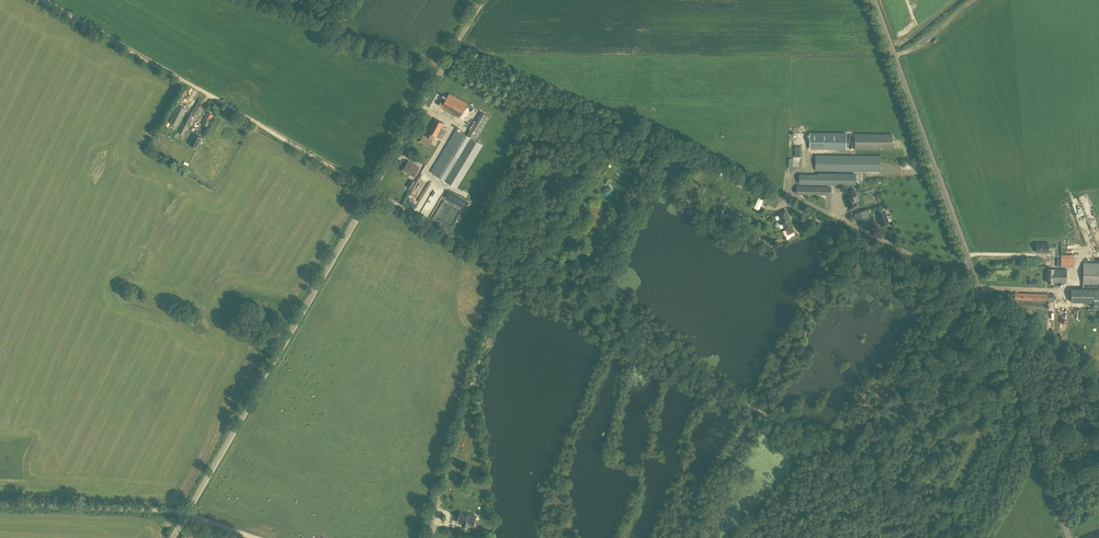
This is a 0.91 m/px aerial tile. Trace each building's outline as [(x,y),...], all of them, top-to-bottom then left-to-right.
[(449,93),(444,102),(441,100),(438,105),(441,107),(460,118),(468,104),(449,93)] [(195,117),(200,106),(199,106),(202,99),(199,98),(192,109),(190,108),(183,122),(178,133),(183,135),(193,116),(195,117)] [(176,126),(185,109),(178,105),(169,122),(176,126)] [(208,126),(213,115),(207,112),(202,123),(208,126)] [(476,140),(490,117),(482,112),(467,135),(476,140)] [(420,141),(424,143),(422,145),(427,148),(428,145),(430,146),(433,139),(435,135),(442,139),(448,128),(443,126),(445,123),(434,118),(427,131),(428,131),(426,135),(424,134),(420,141)] [(457,129),(430,172),(456,188),(482,144),(457,129)] [(846,149),(846,132),(810,132),(810,149),(846,149)] [(194,133),(188,144),(197,148),(202,138),(194,133)] [(892,150),(892,134),(855,133),(855,150),(892,150)] [(816,155),(815,171),(879,172),(880,155),(816,155)] [(414,176),(419,167),(408,160),(403,170),(414,176)] [(856,185),(856,173),(817,173),(817,174),(799,174),(799,185),(856,185)] [(411,189),(415,181),(411,179),(406,186),(411,189)] [(830,195),(831,187),(797,187),(797,194),(830,195)] [(849,208),(857,205),(853,196),(857,195),(855,189),(847,191),(849,197),(845,199),(849,208)] [(780,198),(776,196),(775,197),(770,195),(766,203),(775,208),(780,198)] [(1071,219),(1066,203),(1060,205),(1062,212),(1064,212),(1066,221),(1071,219)] [(872,223),(867,209),(854,214),(856,219),(857,218),(860,227),(872,223)] [(786,211),(774,216),(776,220),(780,218),(788,235),(795,232),(789,218),(786,211)] [(881,225),(889,222),(885,211),(877,214),(881,225)] [(1049,253),(1049,243),(1036,243),(1036,252),(1041,252),(1049,253)] [(843,260),(846,252),(838,250),(835,257),(843,260)] [(1075,268),(1075,255),(1061,255),(1061,268),(1075,268)] [(1083,289),(1071,289),(1071,302),(1094,302),(1094,309),(1098,309),(1098,263),(1083,263),(1083,286),(1083,289)] [(1067,283),(1067,269),(1055,269),(1048,269),(1048,283),(1053,283),(1053,287),(1060,287),(1060,283),(1067,283)] [(1054,301),(1054,294),(1047,294),(1015,293),(1014,309),(1025,309),(1025,313),(1037,314),(1037,309),(1040,309),(1047,310),(1047,301),(1054,301)] [(469,522),(474,523),(476,515),(461,512),(458,522),(463,523),(462,525),(468,527),(469,522)]
